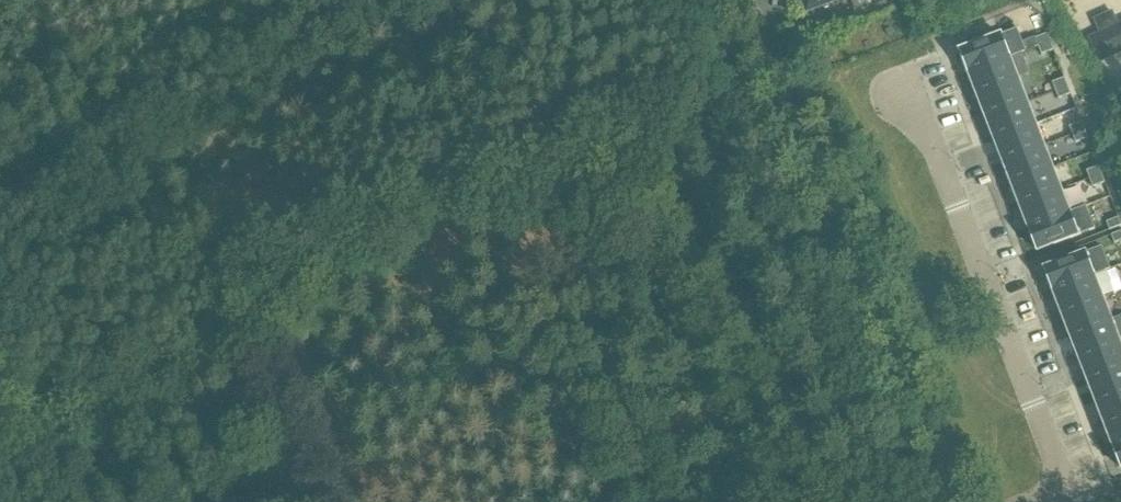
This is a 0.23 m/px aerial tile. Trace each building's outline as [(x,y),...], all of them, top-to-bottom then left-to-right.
[(809,9),(832,0),(806,0),(809,9)] [(1091,35),(1102,62),(1120,54),(1120,25),(1119,25),(1113,12),(1094,20),(1099,32),(1091,35)] [(1027,51),(1018,28),(961,50),(969,73),(1010,58),(1027,51)] [(1039,47),(1051,42),(1048,34),(1036,38),(1039,47)] [(1051,42),(1039,47),(1042,55),(1054,50),(1051,42)] [(1019,79),(1010,58),(969,73),(978,94),(1019,79)] [(1065,78),(1053,83),(1056,91),(1068,86),(1069,86),(1065,78)] [(978,94),(986,117),(1027,101),(1019,79),(978,94)] [(1068,86),(1056,91),(1059,99),(1071,94),(1068,86)] [(1027,101),(986,117),(995,139),(1036,123),(1027,101)] [(1073,135),(1085,130),(1082,122),(1070,127),(1073,135)] [(1036,123),(995,139),(1003,161),(1044,145),(1036,123)] [(1085,130),(1073,135),(1076,143),(1088,138),(1085,130)] [(1044,145),(1003,161),(1012,183),(1053,167),(1044,145)] [(1089,179),(1102,174),(1099,166),(1086,170),(1089,179)] [(1053,167),(1012,183),(1020,205),(1061,189),(1053,167)] [(1102,174),(1089,179),(1093,187),(1105,182),(1102,174)] [(1061,189),(1020,205),(1029,228),(1070,212),(1061,189)] [(1029,228),(1038,251),(1095,229),(1087,206),(1070,212),(1029,228)] [(1106,222),(1109,230),(1120,226),(1120,223),(1119,217),(1106,222)] [(1112,236),(1115,244),(1120,242),(1120,233),(1112,236)] [(1102,246),(1045,268),(1054,291),(1095,275),(1111,269),(1102,246)] [(1095,275),(1054,291),(1062,313),(1103,297),(1095,275)] [(1103,297),(1062,313),(1071,335),(1112,319),(1103,297)] [(1120,341),(1112,319),(1071,335),(1079,357),(1120,341)] [(1120,341),(1079,357),(1088,380),(1120,367),(1120,343),(1120,341)] [(1088,380),(1097,402),(1120,392),(1120,367),(1088,380)] [(1097,402),(1105,423),(1120,417),(1120,392),(1097,402)] [(1105,423),(1114,446),(1120,443),(1120,417),(1105,423)]
